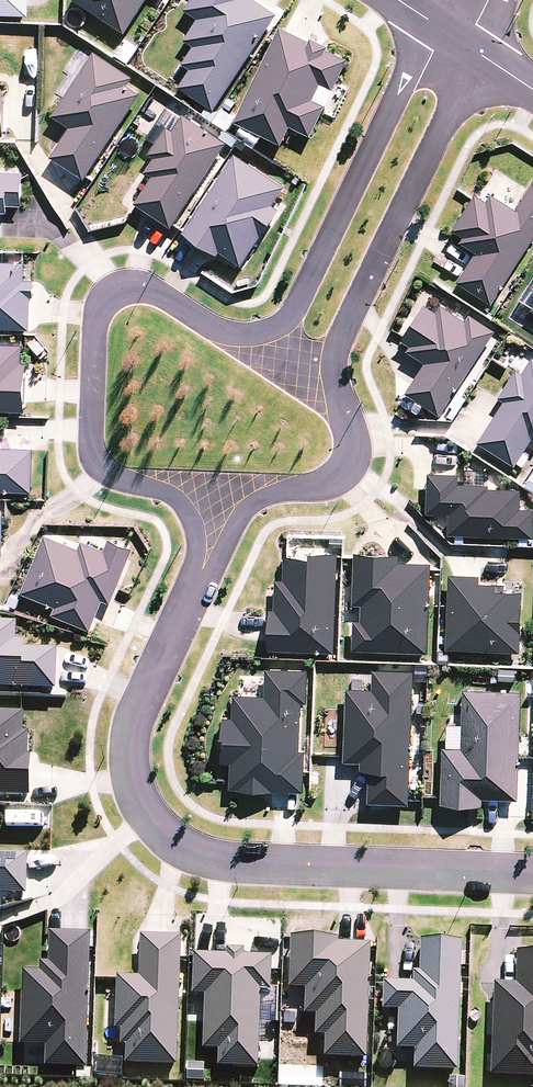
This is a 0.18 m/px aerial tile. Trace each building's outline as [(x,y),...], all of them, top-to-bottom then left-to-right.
[(29,13),(30,0),(0,0),(0,12),(29,13)] [(125,29),(145,0),(80,0),(125,29)] [(214,107),(278,11),(262,0),(189,0),(185,6),(199,16),(186,36),(195,42),(183,60),(191,65),(179,84),(214,107)] [(309,38),(281,24),(235,118),(282,140),(290,123),(311,133),(326,103),(313,96),(321,80),(334,86),(346,61),(325,50),(329,41),(311,33),(309,38)] [(51,154),(85,175),(141,89),(129,81),(134,73),(95,48),(53,113),(71,124),(51,154)] [(172,224),(227,139),(184,111),(174,126),(168,122),(149,150),(156,154),(146,169),(153,173),(136,200),(172,224)] [(285,183),(235,151),(184,229),(219,251),(221,248),(243,263),(280,206),(273,202),(285,183)] [(0,168),(0,243),(1,243),(2,208),(9,209),(10,203),(22,203),(23,169),(0,168)] [(492,301),(532,237),(532,182),(517,206),(492,190),(488,197),(476,190),(472,197),(453,226),(465,233),(461,238),(477,248),(458,279),(492,301)] [(31,326),(32,294),(35,294),(35,277),(25,276),(26,259),(23,259),(0,258),(0,325),(31,326)] [(406,389),(440,412),(496,328),(470,311),(466,317),(442,301),(437,309),(425,301),(401,336),(411,342),(407,347),(426,360),(406,389)] [(25,409),(27,359),(23,359),(23,342),(21,341),(0,341),(0,408),(25,409)] [(516,462),(532,436),(532,354),(523,370),(516,366),(499,394),(505,397),(479,439),(516,462)] [(33,489),(35,445),(3,444),(3,436),(0,436),(0,487),(33,489)] [(532,534),(532,505),(521,505),(521,486),(489,485),(489,482),(466,481),(459,480),(459,471),(429,470),(427,510),(450,511),(449,531),(532,534)] [(79,544),(46,531),(22,589),(56,603),(52,611),(91,627),(103,597),(111,600),(117,585),(134,545),(110,535),(106,546),(82,537),(79,544)] [(270,648),(336,650),(339,549),(286,548),(285,576),(277,576),(276,605),(271,605),(270,648)] [(354,647),(429,649),(432,566),(432,560),(400,559),(400,550),(355,549),(353,601),(363,601),(362,617),(354,616),(354,647)] [(481,572),(450,571),(447,645),(520,648),(523,587),(497,587),(498,580),(480,579),(481,572)] [(56,691),(58,649),(24,648),(24,640),(15,640),(16,622),(13,622),(0,621),(0,688),(56,691)] [(307,700),(308,666),(267,665),(266,692),(235,691),(234,714),(223,714),(222,739),(227,739),(226,759),(233,760),(232,785),(305,787),(306,747),(301,747),(302,699),(307,700)] [(410,800),(414,668),(373,667),(373,685),(347,684),(345,756),(345,758),(362,759),(361,765),(370,765),(369,798),(410,800)] [(520,755),(522,689),(464,687),(462,745),(444,744),(442,795),(442,799),(483,800),(483,794),(519,795),(520,755)] [(29,797),(31,756),(28,756),(29,733),(22,732),(23,712),(21,712),(0,711),(0,795),(29,797)] [(27,895),(28,854),(0,853),(0,894),(27,895)] [(85,1066),(90,932),(50,931),(49,961),(40,961),(40,971),(23,970),(21,1045),(46,1046),(46,1065),(85,1066)] [(126,1064),(177,1065),(181,959),(181,936),(142,934),(140,977),(117,976),(116,1028),(121,1029),(120,1045),(126,1045),(126,1064)] [(370,952),(370,944),(338,943),(338,936),(291,934),(291,939),(289,988),(306,989),(305,1013),(317,1013),(316,1036),(326,1036),(325,1057),(366,1058),(370,952)] [(458,1070),(462,941),(421,940),(420,972),(414,971),(414,982),(384,981),(383,1010),(399,1010),(398,1048),(415,1049),(415,1069),(458,1070)] [(517,951),(516,983),(494,982),(491,1075),(532,1076),(532,952),(517,951)] [(271,971),(271,956),(194,953),(194,958),(193,993),(205,994),(203,1048),(218,1049),(218,1066),(258,1067),(261,989),(270,990),(271,971)] [(450,1077),(449,1086),(463,1086),(464,1077),(450,1077)]
